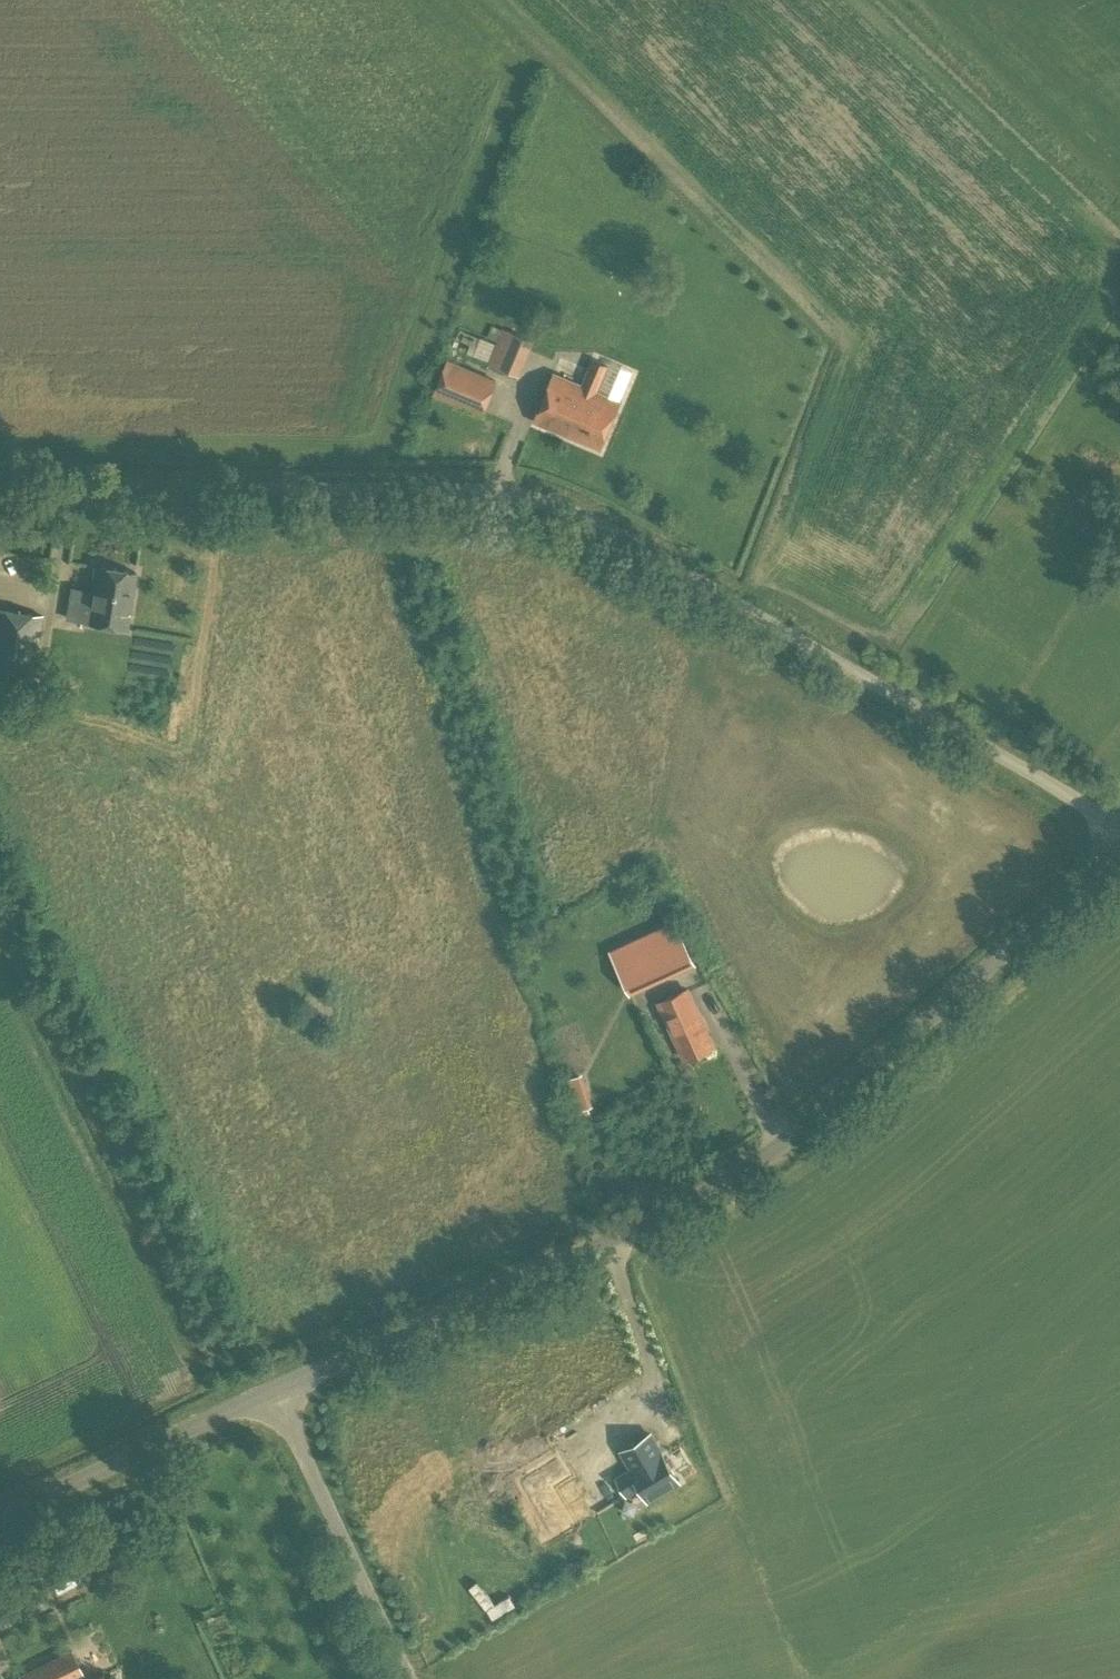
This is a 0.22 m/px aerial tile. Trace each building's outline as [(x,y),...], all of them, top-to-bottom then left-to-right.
[(520,375),(535,339),(503,326),(489,362),(520,375)] [(481,415),(496,380),(446,359),(432,394),(481,415)] [(597,391),(607,366),(592,360),(582,384),(553,373),(533,421),(600,449),(620,401),(597,391)] [(126,629),(135,572),(95,565),(86,622),(126,629)] [(42,615),(0,608),(0,671),(32,676),(42,615)] [(135,660),(175,661),(175,639),(136,639),(135,660)] [(612,948),(631,993),(661,981),(642,935),(612,948)] [(684,1059),(714,1045),(687,988),(658,1002),(684,1059)] [(579,1075),(564,1080),(573,1109),(588,1105),(579,1075)] [(639,1465),(617,1478),(627,1495),(640,1487),(647,1498),(678,1480),(662,1451),(651,1433),(628,1446),(639,1465)] [(83,1674),(71,1649),(19,1675),(20,1678),(85,1678),(83,1674)]
